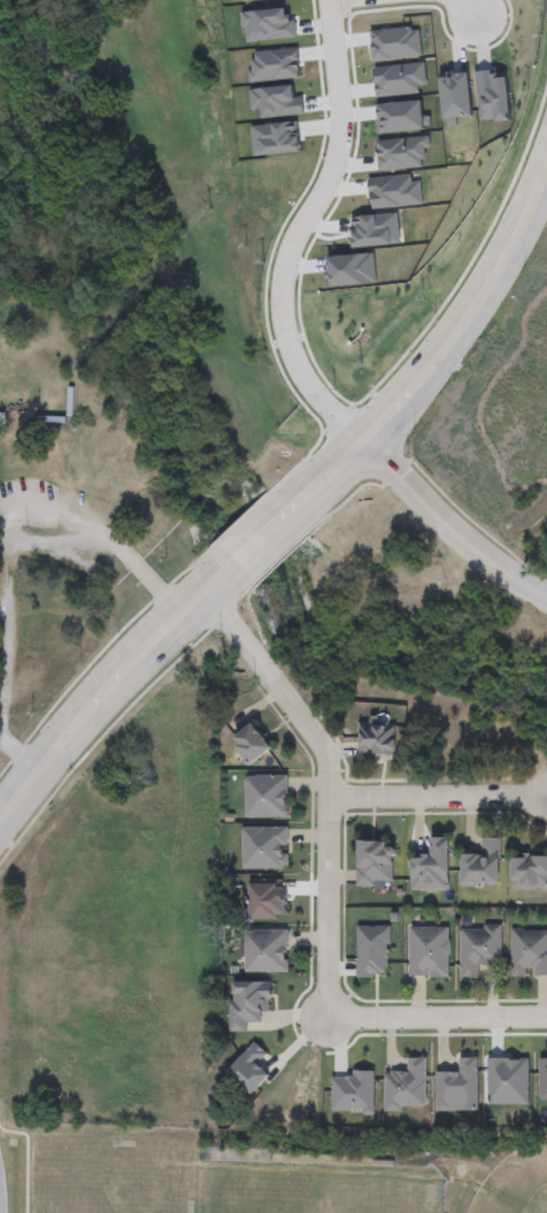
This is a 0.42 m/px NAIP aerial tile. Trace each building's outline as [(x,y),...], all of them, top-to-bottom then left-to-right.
[(242,8),(244,25),(246,24),(249,40),(297,34),(295,17),(290,18),(289,11),(284,12),(283,4),(242,8)] [(369,29),(373,59),(420,54),(418,28),(411,29),(411,24),(369,29)] [(297,46),(256,50),(257,57),(251,58),(252,68),(248,68),(249,82),(301,77),(297,46)] [(423,60),(373,67),(374,75),(372,75),(374,97),(418,92),(417,85),(425,83),(423,60)] [(473,71),(490,69),(491,73),(505,71),(511,119),(495,121),(494,117),(481,119),(473,71)] [(438,73),(467,70),(472,115),(456,117),(458,123),(447,125),(446,117),(443,117),(438,73)] [(249,86),(251,108),(260,108),(260,116),(303,112),(301,97),(296,98),(295,81),(249,86)] [(374,103),(378,133),(423,128),(423,125),(429,125),(427,115),(421,115),(420,98),(374,103)] [(251,123),(255,152),(301,148),(297,117),(251,123)] [(377,140),(378,154),(376,155),(378,171),(419,166),(418,158),(424,157),(423,148),(430,148),(427,134),(377,140)] [(349,216),(353,247),(400,242),(396,212),(349,216)] [(273,749),(250,768),(229,743),(252,724),(273,749)] [(357,757),(359,724),(396,724),(396,757),(357,757)] [(287,819),(245,819),(245,778),(287,778),(287,819)] [(242,871),(242,828),(287,828),(287,871),(242,871)] [(448,891),(411,891),(411,857),(430,857),(430,839),(448,839),(448,891)] [(500,841),(500,885),(461,885),(461,855),(481,855),(481,841),(500,841)] [(356,843),(391,843),(391,886),(356,886),(356,843)] [(512,859),(546,859),(546,890),(512,890),(512,859)] [(448,928),(448,978),(408,978),(408,928),(448,928)] [(501,928),(501,966),(477,966),(477,981),(460,981),(460,928),(501,928)] [(245,931),(287,931),(287,974),(244,974),(245,931)] [(511,932),(546,932),(546,978),(511,978),(511,932)] [(384,1110),(384,1074),(407,1074),(407,1061),(426,1061),(426,1110),(384,1110)]
